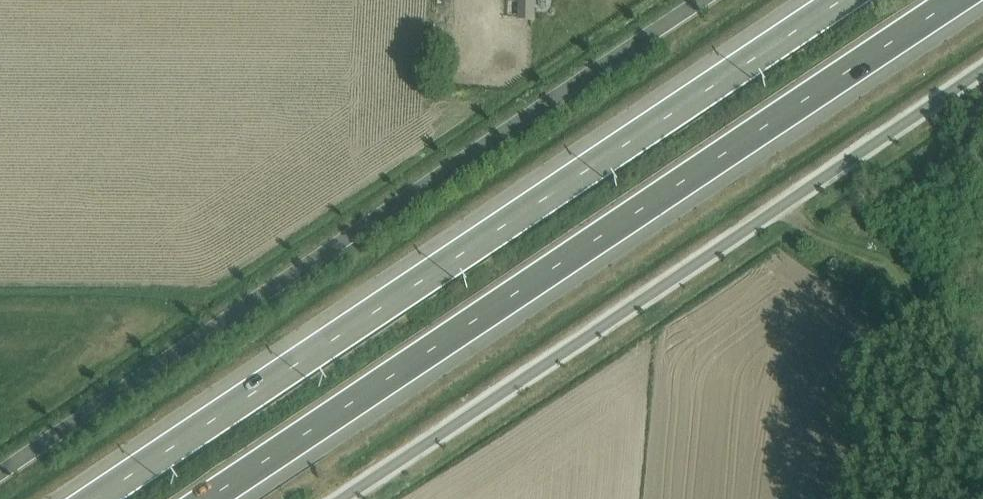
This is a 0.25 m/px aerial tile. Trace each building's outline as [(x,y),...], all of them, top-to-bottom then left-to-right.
[(520,22),(535,23),(536,0),(520,0),(520,22)]
